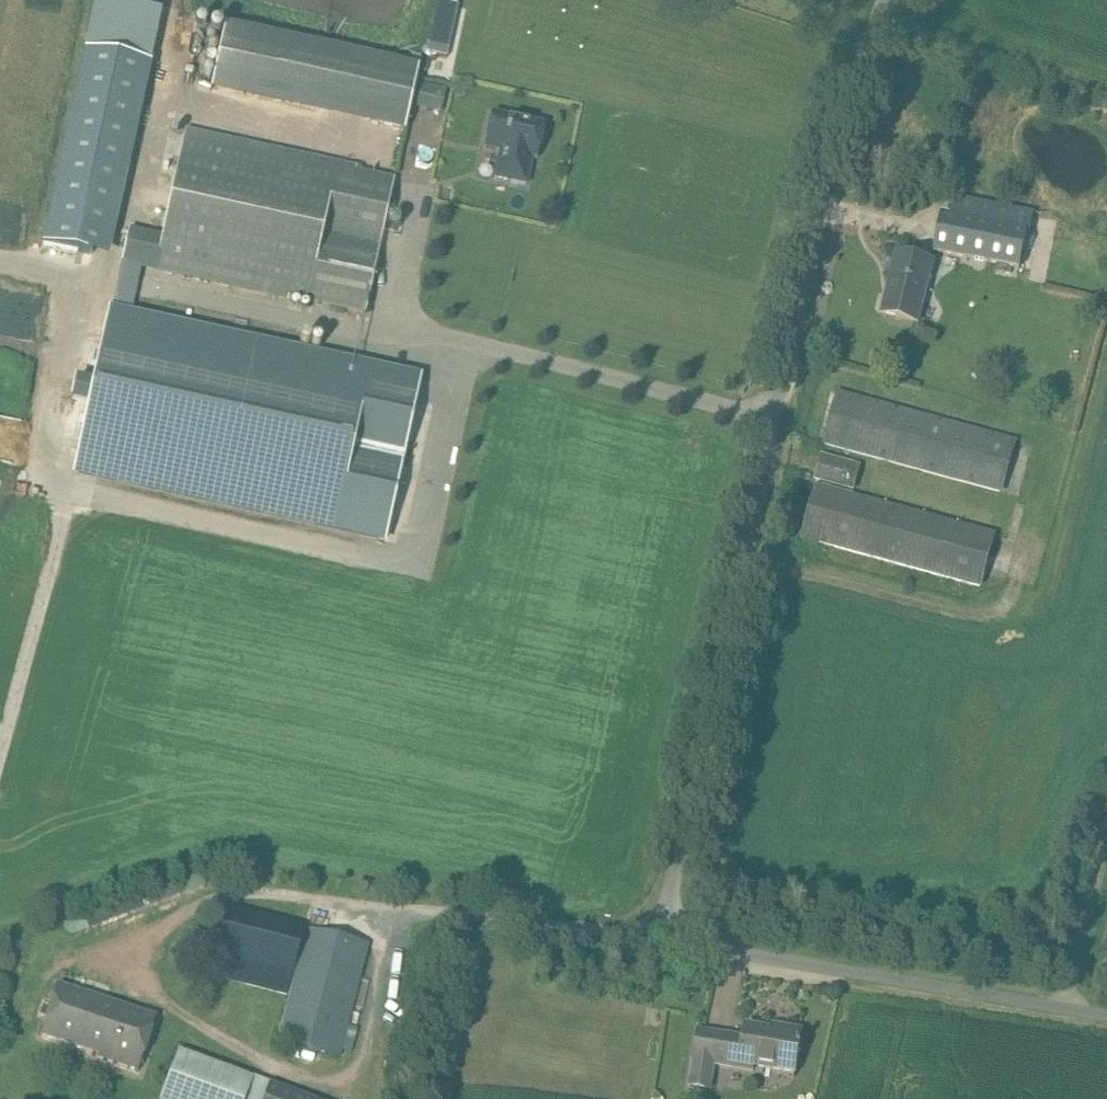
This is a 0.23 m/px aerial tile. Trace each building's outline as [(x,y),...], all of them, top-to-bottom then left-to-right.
[(419,69),(225,27),(211,90),(405,132),(419,69)] [(86,50),(62,159),(128,174),(152,65),(86,50)] [(545,126),(492,114),(484,149),(500,152),(495,178),(526,185),(532,159),(537,160),(545,126)] [(412,126),(400,177),(426,183),(439,132),(412,126)] [(186,129),(185,134),(156,268),(366,314),(395,180),(356,171),(358,166),(186,129)] [(1032,232),(1036,214),(955,198),(951,216),(943,214),(935,251),(1020,268),(1028,232),(1032,232)] [(120,256),(129,256),(130,236),(121,235),(120,256)] [(933,264),(919,260),(897,255),(883,314),(919,322),(933,264)] [(420,379),(109,312),(74,473),(385,541),(420,379)] [(1014,440),(861,398),(840,392),(826,444),(1000,492),(1014,440)] [(860,467),(822,457),(816,479),(854,489),(860,467)] [(994,534),(817,486),(802,538),(980,587),(994,534)] [(157,890),(65,925),(71,939),(207,887),(202,874),(158,891),(157,890)] [(304,928),(224,908),(217,932),(199,928),(194,948),(185,945),(182,956),(211,963),(207,977),(287,997),(304,928)] [(309,929),(280,1043),(301,1048),(339,1058),(340,1051),(347,1026),(358,982),(362,966),(368,944),(309,929)] [(156,1016),(57,986),(42,1039),(100,1056),(100,1059),(140,1073),(156,1016)] [(744,1039),(700,1031),(692,1079),(693,1079),(691,1088),(710,1091),(714,1065),(794,1078),(802,1036),(746,1026),(744,1039)] [(180,1051),(162,1098),(312,1098),(180,1051)]
